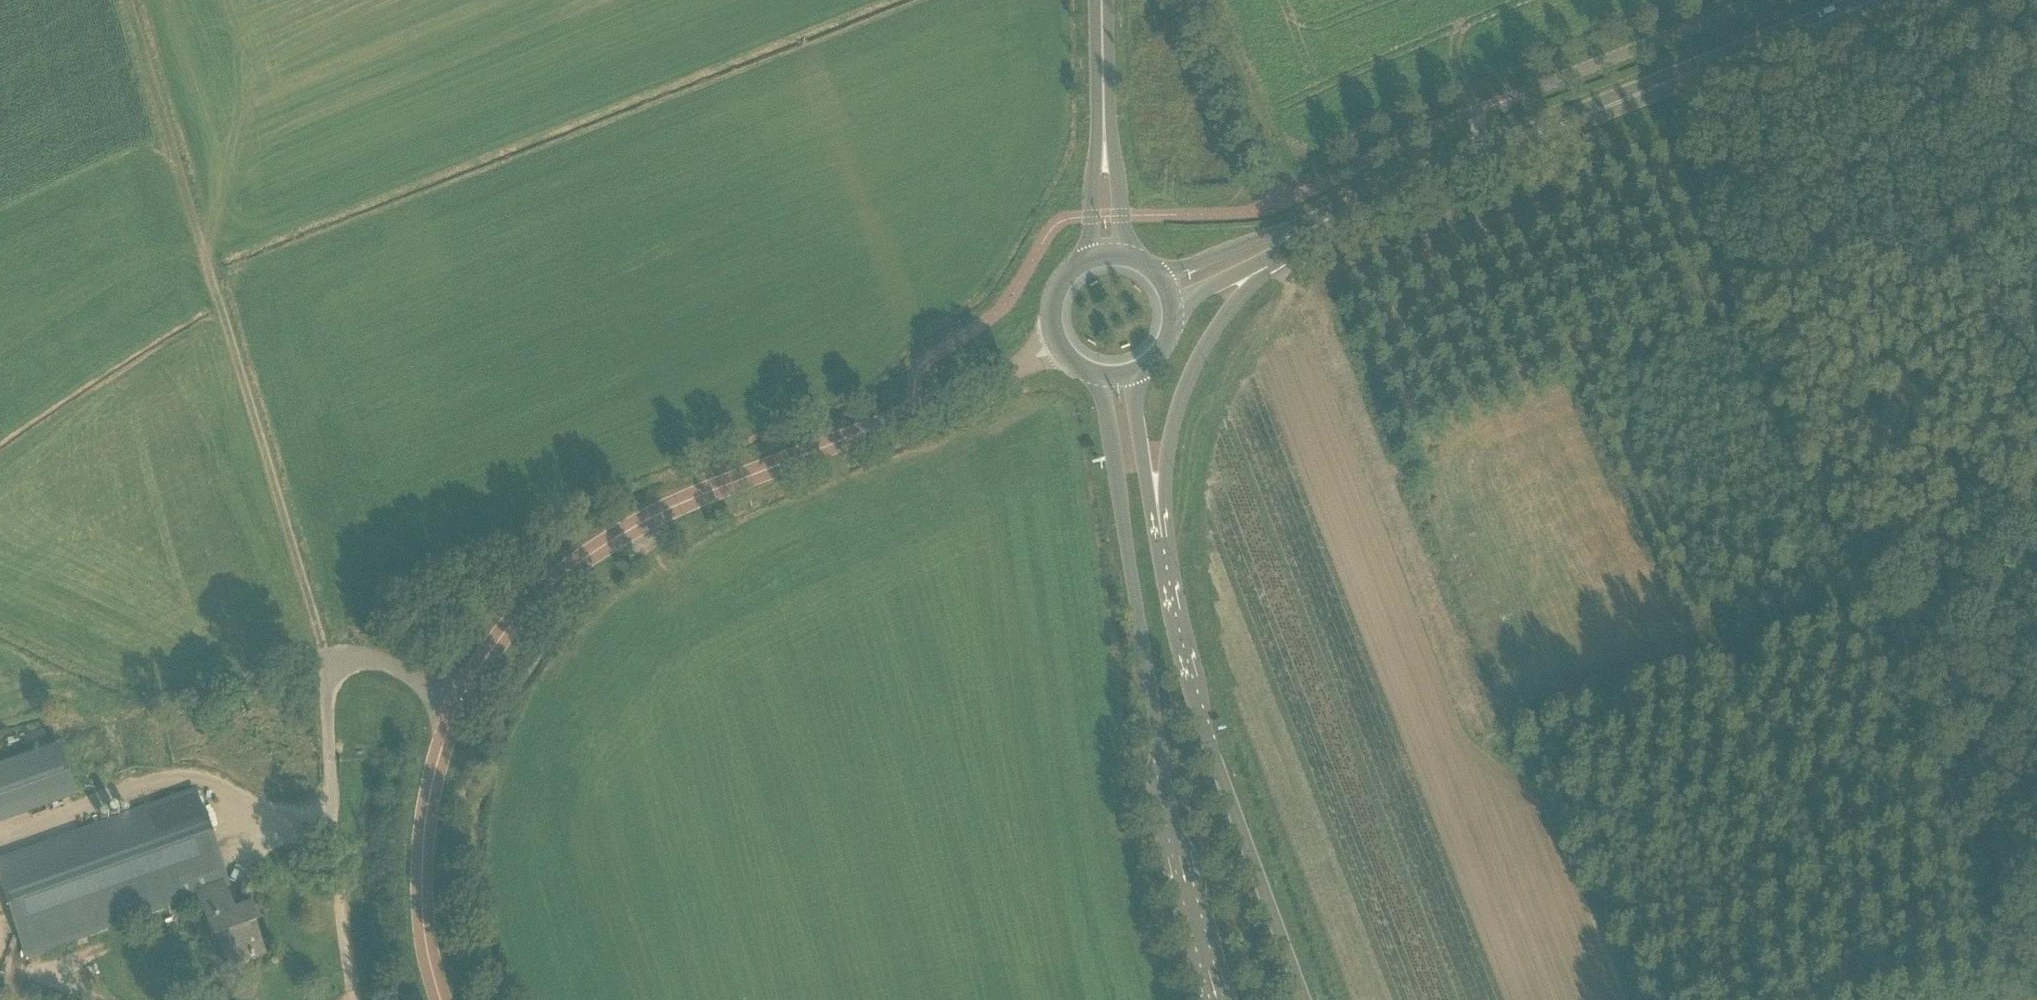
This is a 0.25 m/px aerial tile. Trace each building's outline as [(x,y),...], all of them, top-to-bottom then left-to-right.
[(58,746),(37,754),(54,801),(74,793),(58,746)] [(0,860),(0,891),(24,959),(197,899),(222,889),(227,888),(194,792),(0,860)] [(197,899),(207,925),(206,926),(212,943),(220,940),(230,967),(225,968),(226,969),(262,957),(255,936),(252,937),(249,929),(254,927),(248,911),(231,917),(222,889),(197,899)]
